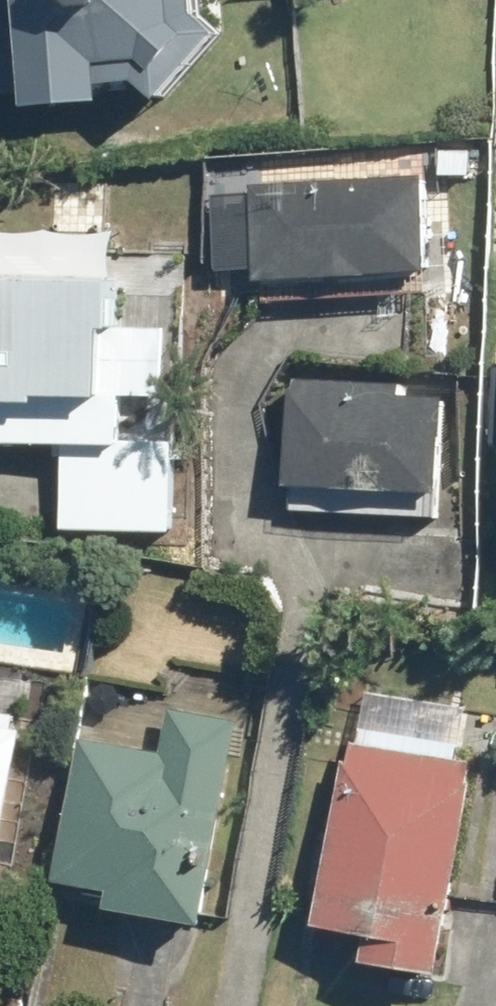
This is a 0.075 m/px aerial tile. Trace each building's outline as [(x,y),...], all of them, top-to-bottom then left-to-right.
[(113,107),(113,87),(142,84),(164,105),(227,37),(203,18),(202,0),(0,0),(0,17),(26,14),(32,112),(113,107)] [(437,295),(430,175),(251,185),(258,305),(437,295)] [(176,532),(179,440),(123,439),(125,392),(108,391),(110,332),(119,332),(120,281),(0,278),(0,443),(66,445),(63,529),(176,532)] [(442,518),(451,397),(382,392),(382,383),(297,377),(288,507),(442,518)] [(207,928),(241,724),(180,714),(174,753),(79,738),(56,882),(111,891),(107,912),(207,928)] [(24,730),(0,726),(0,875),(24,730)] [(440,974),(474,763),(350,743),(320,928),(368,935),(363,962),(440,974)]
